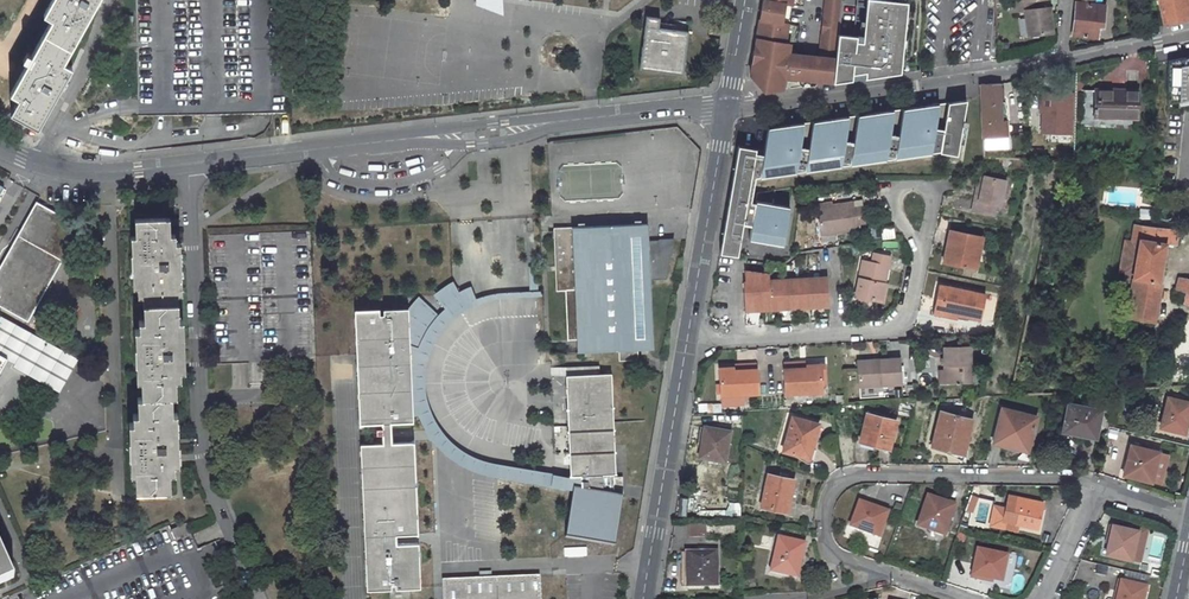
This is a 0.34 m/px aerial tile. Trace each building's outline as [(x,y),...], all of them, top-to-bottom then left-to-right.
[(44,13),(53,18),(11,91),(20,97),(12,111),(37,125),(58,88),(62,80),(71,65),(63,60),(95,3),(97,0),(52,0),(44,13)] [(505,0),(479,0),(479,9),(505,8),(505,0)] [(761,21),(765,22),(763,31),(759,31),(756,50),(761,51),(759,63),(754,62),(751,77),(758,83),(772,86),(771,93),(785,91),(786,74),(790,75),(790,76),(791,78),(794,79),(835,84),(837,60),(821,58),(801,56),(800,62),(788,61),(791,45),(786,44),(790,25),(784,24),(787,5),(793,7),(794,0),(765,0),(761,21)] [(844,0),(828,0),(821,58),(837,60),(844,0)] [(1030,33),(1053,30),(1051,5),(1042,6),(1042,0),(1028,0),(1026,0),(1010,2),(1012,11),(1027,10),(1030,33)] [(1164,25),(1188,20),(1188,16),(1185,0),(1159,0),(1164,25)] [(1095,5),(1077,2),(1073,35),(1097,38),(1099,26),(1103,26),(1106,7),(1095,5)] [(790,25),(793,7),(787,5),(784,24),(790,25)] [(899,36),(898,54),(895,78),(920,75),(926,14),(898,15),(899,24),(899,36)] [(646,17),(639,70),(683,76),(688,33),(662,30),(664,19),(646,17)] [(1167,62),(1167,108),(1188,104),(1188,58),(1167,62)] [(63,91),(68,83),(62,80),(58,88),(63,91)] [(1002,119),(1000,81),(982,85),(983,120),(1002,119)] [(1138,117),(1139,91),(1097,89),(1095,115),(1138,117)] [(767,125),(767,127),(804,123),(813,122),(849,117),(858,116),(894,112),(903,110),(939,106),(948,105),(966,103),(966,101),(767,125)] [(738,144),(720,251),(737,254),(743,222),(743,218),(744,218),(746,206),(745,206),(750,177),(754,177),(759,176),(760,168),(941,145),(939,154),(957,156),(962,126),(966,127),(967,122),(963,121),(966,103),(948,105),(939,106),(903,110),(894,112),(858,116),(849,117),(813,122),(804,123),(767,127),(763,148),(738,144)] [(984,135),(1003,134),(1002,119),(983,120),(983,135),(984,135)] [(1008,133),(1003,134),(984,135),(985,143),(1009,142),(1008,133)] [(760,168),(759,176),(795,172),(939,154),(941,145),(760,168)] [(1007,180),(986,175),(983,189),(980,200),(976,199),(974,210),(995,215),(997,205),(1002,205),(1007,180)] [(751,224),(751,223),(755,201),(750,200),(754,177),(750,177),(745,206),(746,206),(744,218),(743,218),(743,222),(751,224)] [(750,231),(784,236),(789,205),(755,199),(755,201),(751,223),(751,224),(750,231)] [(856,206),(856,201),(835,205),(819,207),(823,234),(859,228),(858,223),(868,222),(866,204),(856,206)] [(0,268),(0,308),(28,323),(80,228),(36,204),(0,268)] [(133,423),(128,423),(130,474),(135,474),(135,490),(166,489),(166,472),(174,472),(171,379),(179,379),(174,233),(165,233),(164,218),(134,219),(134,234),(129,235),(131,287),(136,287),(136,296),(147,296),(147,320),(137,320),(137,330),(133,330),(135,380),(139,380),(140,413),(133,414),(133,423)] [(1159,234),(1166,235),(1167,228),(1165,228),(1165,222),(1162,222),(1161,228),(1136,224),(1132,242),(1126,241),(1121,271),(1127,272),(1126,281),(1133,283),(1134,278),(1160,282),(1166,244),(1158,242),(1159,234)] [(648,224),(554,228),(554,231),(554,239),(556,292),(565,291),(567,340),(577,340),(577,345),(577,352),(618,351),(619,361),(638,360),(638,350),(640,350),(641,353),(648,353),(647,349),(651,349),(654,349),(651,280),(667,279),(671,255),(660,255),(659,241),(648,241),(648,224)] [(895,225),(883,227),(883,238),(897,236),(895,225)] [(1167,228),(1166,235),(1159,234),(1158,242),(1166,244),(1177,245),(1179,229),(1170,229),(1167,228)] [(750,231),(749,238),(783,243),(784,236),(750,231)] [(983,237),(951,231),(944,262),(977,269),(983,237)] [(673,240),(659,241),(660,255),(671,255),(673,240)] [(875,262),(865,260),(859,297),(877,299),(878,297),(885,299),(892,255),(876,253),(875,262)] [(536,266),(528,266),(530,289),(537,289),(536,266)] [(745,283),(747,312),(767,311),(830,307),(828,277),(769,280),(770,275),(746,272),(748,282),(745,283)] [(1183,291),(1185,278),(1180,277),(1177,289),(1183,291)] [(1154,320),(1161,282),(1160,282),(1134,278),(1133,283),(1127,316),(1154,320)] [(456,296),(459,294),(453,283),(437,295),(443,305),(456,296)] [(958,316),(979,320),(985,295),(939,285),(936,299),(942,300),(940,312),(958,316)] [(438,337),(445,328),(454,319),(463,312),(473,307),(483,302),(494,300),(537,297),(542,297),(542,294),(542,292),(497,294),(487,296),(475,300),(471,288),(459,294),(456,296),(443,305),(445,309),(438,316),(418,296),(408,309),(411,373),(415,373),(416,385),(411,385),(413,418),(418,416),(422,425),(425,430),(429,437),(442,452),(455,464),(471,471),(483,475),(495,478),(497,478),(520,482),(573,490),(574,478),(570,478),(496,464),(485,462),(474,458),(464,453),(455,447),(447,439),(441,430),(435,421),(430,411),(427,400),(425,390),(425,379),(426,367),(429,357),(433,346),(438,337)] [(940,312),(942,300),(936,299),(934,310),(933,315),(958,320),(958,316),(940,312)] [(379,310),(355,311),(357,355),(359,425),(381,424),(382,428),(376,429),(376,435),(382,435),(382,444),(360,445),(367,591),(390,590),(391,590),(391,584),(395,584),(395,590),(410,589),(420,588),(420,586),(418,543),(396,544),(396,535),(418,535),(418,533),(414,442),(392,443),(391,432),(391,424),(413,423),(413,418),(411,385),(416,385),(415,373),(411,373),(408,309),(384,310),(384,316),(380,316),(379,310)] [(6,359),(14,363),(12,367),(59,394),(77,361),(0,317),(0,370),(6,359)] [(968,347),(942,349),(943,371),(944,383),(970,382),(968,347)] [(881,364),(858,365),(860,386),(901,383),(900,358),(881,360),(881,364)] [(567,368),(552,368),(552,377),(566,377),(600,375),(599,366),(567,368)] [(786,392),(823,391),(822,370),(808,371),(807,368),(784,370),(786,392)] [(721,377),(722,396),(736,396),(759,394),(758,370),(735,372),(735,376),(721,377)] [(565,533),(564,538),(614,546),(622,499),(622,498),(613,497),(612,478),(612,476),(616,476),(614,446),(613,421),(611,374),(600,375),(566,377),(570,478),(581,477),(582,492),(573,490),(572,495),(565,533)] [(1168,397),(1161,427),(1186,433),(1188,422),(1187,421),(1188,415),(1188,402),(1168,397)] [(1103,417),(1107,418),(1108,410),(1100,409),(1100,411),(1070,405),(1064,430),(1095,436),(1098,420),(1102,421),(1103,417)] [(1016,449),(1018,442),(1030,445),(1037,416),(1002,408),(994,443),(1016,449)] [(964,454),(973,420),(940,412),(932,446),(964,454)] [(897,421),(867,414),(861,442),(890,449),(897,421)] [(793,416),(784,452),(809,459),(812,448),(813,448),(819,424),(793,416)] [(700,458),(723,461),(728,431),(703,428),(700,443),(702,443),(700,458)] [(1128,463),(1125,475),(1151,482),(1159,452),(1131,445),(1128,458),(1129,459),(1128,463)] [(794,480),(769,474),(761,507),(788,513),(791,501),(789,501),(794,480)] [(612,478),(613,497),(622,498),(622,499),(623,499),(623,496),(622,478),(612,478)] [(688,516),(690,498),(680,496),(678,515),(688,516)] [(1037,529),(1040,518),(1037,518),(1040,503),(1009,496),(1006,509),(1003,521),(1017,524),(1037,529)] [(928,532),(948,537),(954,509),(946,507),(947,504),(927,499),(921,527),(929,529),(928,532)] [(1017,524),(1003,521),(1006,509),(994,506),(990,525),(1016,531),(1017,524)] [(869,511),(870,509),(859,507),(853,532),(882,539),(889,512),(874,508),(873,512),(869,511)] [(689,523),(689,535),(707,535),(707,522),(689,523)] [(717,523),(717,536),(734,535),(733,522),(717,523)] [(1139,529),(1112,522),(1109,534),(1113,535),(1112,539),(1110,538),(1107,552),(1132,558),(1139,529)] [(188,525),(173,531),(171,525),(82,566),(96,598),(221,598),(188,525)] [(800,565),(805,544),(780,538),(772,571),(798,577),(801,565),(800,565)] [(583,547),(568,547),(568,557),(583,556),(583,547)] [(993,580),(1003,582),(1008,556),(979,550),(973,578),(989,581),(990,577),(993,578),(993,580)] [(716,586),(716,552),(686,552),(687,587),(716,586)] [(12,583),(0,555),(0,589),(12,583)] [(1106,576),(1109,567),(1096,563),(1094,572),(1106,576)] [(541,576),(443,581),(443,585),(443,589),(444,598),(542,598),(541,576)] [(1147,587),(1120,581),(1116,598),(1119,598),(1145,598),(1147,587)]
